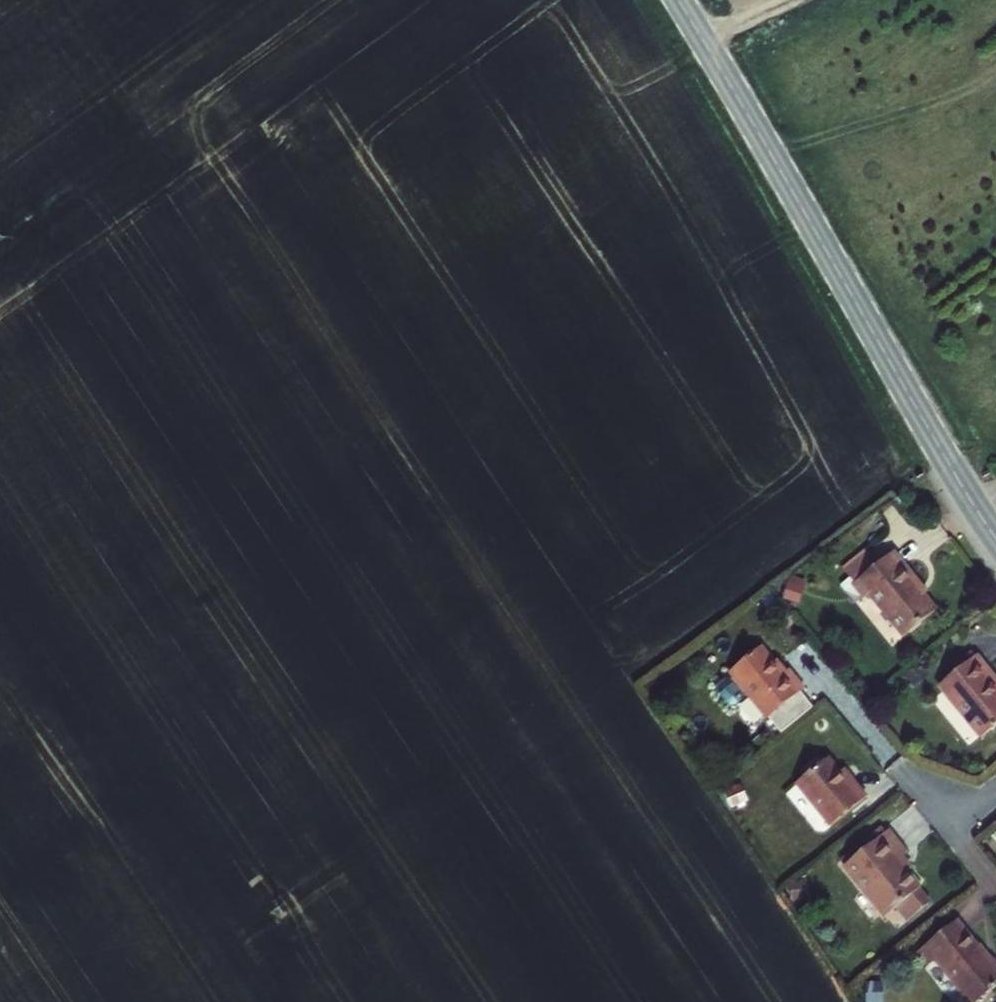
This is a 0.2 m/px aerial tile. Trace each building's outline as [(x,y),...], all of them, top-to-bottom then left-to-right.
[(904,640),(936,616),(912,583),(917,580),(896,552),(865,573),(852,583),(863,599),(870,594),(904,640)] [(852,583),(865,573),(854,559),(842,569),(852,583)] [(803,693),(807,689),(792,671),(786,675),(762,647),(726,677),(729,682),(726,685),(721,684),(712,690),(712,695),(724,712),(730,712),(738,706),(738,700),(742,698),(777,742),(817,710),(803,693)] [(995,732),(995,731),(976,704),(980,700),(959,674),(923,704),(964,757),(995,732)] [(807,840),(844,810),(830,792),(824,797),(805,772),(773,799),(807,840)] [(891,934),(913,917),(879,873),(888,864),(870,844),(826,881),(867,930),(881,922),(891,934)] [(990,985),(978,967),(970,974),(935,932),(898,963),(911,977),(919,971),(943,1001),(969,1001),(990,985)]
